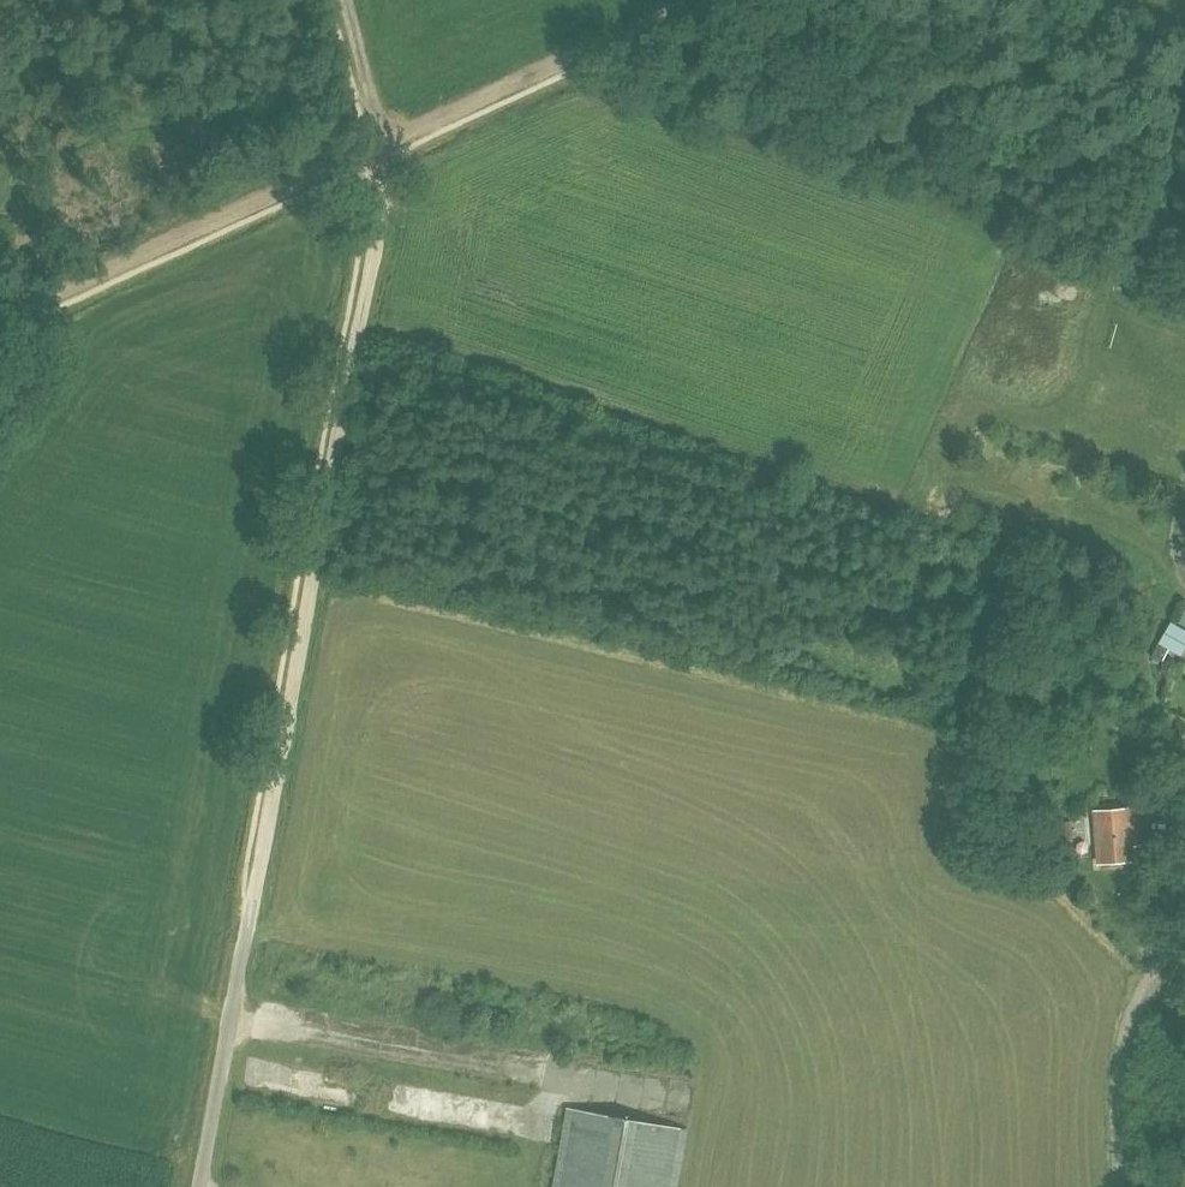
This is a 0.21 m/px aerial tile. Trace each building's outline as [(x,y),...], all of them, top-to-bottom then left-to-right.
[(1100,864),(1133,861),(1129,807),(1096,810),(1100,864)] [(689,1130),(568,1108),(554,1186),(679,1186),(689,1130)]
